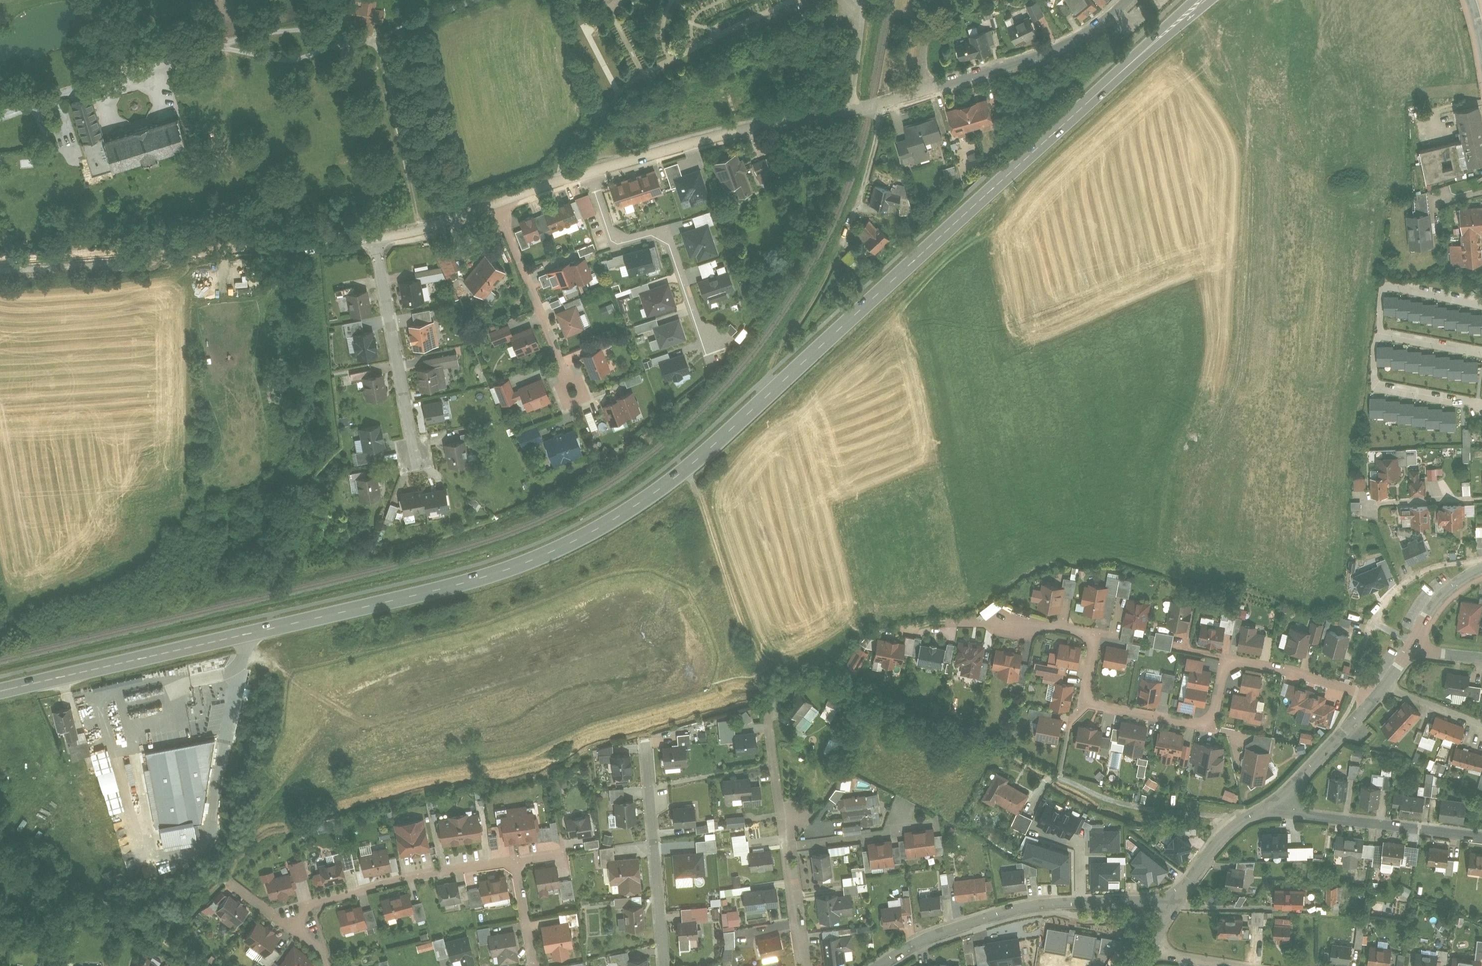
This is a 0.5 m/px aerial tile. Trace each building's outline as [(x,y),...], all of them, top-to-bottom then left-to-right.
[(339,4),(337,17),(360,20),(359,29),(372,30),(373,21),(382,22),(384,10),(374,8),(375,1),(371,0),(363,0),(362,6),(339,4)] [(1033,18),(1043,13),(1037,0),(1029,0),(1025,2),(1033,18)] [(1097,5),(1093,0),(1077,0),(1071,5),(1082,18),(1097,5)] [(1070,12),(1065,2),(1060,5),(1066,15),(1070,12)] [(1016,21),(1008,25),(1016,41),(1026,36),(1028,39),(1039,34),(1029,14),(1025,16),(1024,14),(1015,18),(1016,21)] [(970,34),(981,30),(979,24),(968,27),(970,34)] [(961,59),(992,50),(990,42),(995,40),(991,27),(981,30),(970,34),(971,38),(956,42),(961,59)] [(90,173),(113,166),(114,168),(141,159),(157,153),(186,144),(176,113),(104,137),(90,95),(67,103),(81,146),(90,173)] [(988,95),(946,108),(953,132),(956,131),(958,135),(967,133),(966,128),(982,123),(984,128),(992,126),(991,120),(996,119),(988,95)] [(1466,163),(1481,160),(1481,124),(1477,103),(1453,109),(1460,139),(1416,149),(1423,181),(1462,172),(1461,165),(1466,163)] [(946,143),(937,112),(927,115),(928,117),(913,122),(912,120),(903,123),(907,136),(895,139),(902,160),(912,157),(914,162),(932,157),(929,148),(946,143)] [(751,192),(736,153),(710,163),(720,190),(733,185),(737,197),(751,192)] [(765,158),(751,163),(759,184),(778,177),(770,157),(765,159),(765,158)] [(671,178),(680,176),(676,163),(662,167),(669,189),(674,187),(671,178)] [(954,164),(943,167),(946,176),(957,172),(954,164)] [(616,207),(662,192),(654,169),(608,184),(616,207)] [(680,176),(671,178),(674,187),(678,202),(687,199),(689,205),(706,199),(697,170),(680,176)] [(890,191),(872,186),(867,206),(885,211),(886,205),(896,208),(899,196),(890,193),(890,191)] [(1415,214),(1429,213),(1426,190),(1415,194),(1415,214)] [(596,214),(589,195),(576,199),(583,219),(596,214)] [(568,199),(542,209),(550,230),(577,219),(570,203),(568,199)] [(1457,208),(1457,211),(1452,211),(1453,225),(1459,224),(1460,244),(1447,245),(1449,267),(1481,264),(1479,233),(1481,233),(1481,206),(1457,208)] [(691,217),(695,228),(707,224),(712,223),(708,212),(691,217)] [(1432,247),(1429,213),(1415,214),(1404,215),(1407,250),(1432,247)] [(533,215),(519,221),(521,228),(527,242),(541,236),(533,215)] [(875,228),(868,220),(853,234),(863,244),(864,243),(874,253),(889,239),(877,227),(875,228)] [(695,228),(679,233),(687,258),(695,255),(697,260),(716,254),(707,224),(695,228)] [(527,242),(521,228),(513,231),(520,248),(528,245),(527,242)] [(576,249),(579,256),(595,250),(592,243),(576,249)] [(654,245),(624,254),(630,276),(660,268),(654,245)] [(450,249),(437,255),(446,276),(459,271),(450,249)] [(841,258),(851,267),(858,260),(848,250),(841,258)] [(462,281),(482,297),(502,271),(482,255),(462,281)] [(569,261),(551,268),(559,288),(574,282),(574,284),(592,278),(584,257),(570,263),(569,261)] [(710,261),(697,265),(701,277),(708,275),(709,279),(713,278),(712,274),(713,274),(710,261)] [(715,269),(717,276),(726,274),(723,266),(715,269)] [(414,272),(416,278),(419,278),(420,283),(442,279),(440,267),(414,272)] [(709,279),(697,283),(702,299),(706,298),(708,302),(726,297),(724,292),(731,289),(726,274),(717,276),(713,278),(709,279)] [(416,278),(398,281),(402,304),(423,301),(420,283),(419,278),(416,278)] [(287,284),(277,283),(276,290),(276,300),(286,301),(287,284)] [(640,295),(650,291),(647,284),(631,289),(633,297),(640,295)] [(650,291),(640,295),(647,317),(676,308),(669,285),(650,291)] [(345,294),(355,292),(354,286),(335,289),(336,295),(345,294)] [(371,313),(367,290),(355,292),(345,294),(349,317),(371,313)] [(551,309),(566,302),(563,295),(548,301),(551,309)] [(1455,308),(1444,308),(1444,305),(1432,306),(1432,303),(1419,303),(1419,300),(1408,300),(1408,297),(1395,298),(1395,295),(1382,295),(1383,314),(1395,313),(1395,316),(1406,316),(1406,318),(1419,318),(1419,322),(1431,321),(1431,324),(1443,324),(1443,326),(1456,326),(1456,329),(1468,329),(1468,332),(1479,332),(1479,334),(1481,334),(1481,316),(1481,313),(1468,313),(1468,311),(1455,311),(1455,308)] [(577,304),(556,312),(567,337),(587,329),(577,304)] [(605,305),(598,308),(602,316),(608,314),(605,305)] [(653,328),(658,326),(656,319),(635,326),(638,334),(653,329),(653,328)] [(658,326),(653,328),(653,329),(659,349),(686,340),(679,319),(658,326)] [(438,344),(433,321),(410,325),(414,348),(438,344)] [(729,322),(724,328),(731,333),(736,328),(729,322)] [(494,346),(511,340),(517,356),(539,347),(531,326),(512,334),(508,325),(488,333),(494,346)] [(739,341),(747,330),(741,326),(733,336),(739,341)] [(377,354),(373,330),(354,334),(359,358),(377,354)] [(588,345),(591,353),(601,348),(608,345),(605,337),(588,345)] [(1447,358),(1447,355),(1433,355),(1433,352),(1419,353),(1419,350),(1404,350),(1404,348),(1390,348),(1390,345),(1376,345),(1376,363),(1390,363),(1391,367),(1405,367),(1405,369),(1419,369),(1419,371),(1433,371),(1433,374),(1447,374),(1447,377),(1461,376),(1461,378),(1475,378),(1474,360),(1461,360),(1461,357),(1447,358)] [(591,353),(580,358),(589,379),(610,370),(601,348),(591,353)] [(422,359),(424,368),(440,364),(441,368),(457,364),(454,352),(422,359)] [(658,364),(670,360),(668,353),(650,358),(653,366),(658,364)] [(670,360),(658,364),(663,381),(673,378),(673,381),(683,378),(682,375),(689,373),(684,356),(670,360)] [(414,370),(419,392),(445,387),(441,368),(440,364),(424,368),(414,370)] [(361,378),(372,376),(371,369),(349,373),(350,380),(361,378)] [(387,397),(383,374),(372,376),(361,378),(365,400),(387,397)] [(638,374),(623,380),(626,387),(641,381),(638,374)] [(517,400),(522,411),(550,400),(540,377),(516,387),(517,389),(513,391),(517,400)] [(501,406),(517,400),(513,391),(508,379),(493,385),(501,406)] [(640,411),(632,391),(615,397),(616,400),(600,406),(608,425),(626,418),(625,416),(640,411)] [(1370,415),(1383,415),(1383,418),(1398,417),(1398,420),(1411,420),(1411,423),(1425,422),(1425,426),(1439,426),(1439,429),(1453,429),(1453,409),(1439,409),(1439,407),(1425,407),(1425,404),(1411,404),(1411,402),(1397,403),(1397,399),(1383,399),(1383,396),(1369,397),(1370,415)] [(442,401),(423,404),(426,423),(445,420),(442,401)] [(604,437),(597,422),(590,425),(597,440),(604,437)] [(508,436),(516,433),(516,432),(513,423),(504,427),(508,436)] [(384,447),(380,424),(358,428),(362,450),(372,449),(384,447)] [(522,447),(541,439),(535,424),(516,432),(516,433),(522,447)] [(543,439),(553,465),(582,454),(572,428),(563,431),(562,429),(551,433),(552,436),(543,439)] [(1471,459),(1470,429),(1463,429),(1464,459),(1471,459)] [(464,439),(465,444),(475,442),(473,431),(459,434),(460,440),(464,439)] [(460,440),(443,443),(447,466),(468,462),(467,455),(465,444),(464,439),(460,440)] [(1379,474),(1371,474),(1372,494),(1389,494),(1389,475),(1399,475),(1399,462),(1407,462),(1406,448),(1387,448),(1387,456),(1378,456),(1379,474)] [(374,461),(372,449),(362,450),(352,452),(354,464),(374,461)] [(475,453),(467,455),(468,462),(477,460),(475,453)] [(1427,466),(1427,477),(1437,477),(1436,472),(1442,471),(1442,465),(1427,466)] [(1420,467),(1410,468),(1411,491),(1425,491),(1425,476),(1420,476),(1420,467)] [(380,497),(375,473),(365,475),(364,470),(348,473),(351,492),(357,491),(359,501),(380,497)] [(1366,488),(1366,475),(1353,475),(1353,488),(1366,488)] [(1462,492),(1470,492),(1470,479),(1462,479),(1462,492)] [(422,486),(399,491),(404,514),(425,509),(425,512),(449,508),(444,486),(422,490),(422,486)] [(1361,508),(1361,499),(1352,499),(1353,508),(1361,508)] [(396,505),(389,502),(383,518),(389,521),(396,505)] [(1463,516),(1463,503),(1438,503),(1438,507),(1434,507),(1434,521),(1438,521),(1438,524),(1460,524),(1460,516),(1463,516)] [(1427,525),(1426,504),(1397,505),(1398,517),(1408,516),(1409,526),(1427,525)] [(1399,546),(1407,563),(1429,554),(1422,537),(1415,539),(1414,536),(1404,540),(1405,544),(1399,546)] [(368,543),(355,547),(357,552),(369,549),(368,543)] [(357,552),(355,547),(345,549),(347,555),(357,552)] [(1378,560),(1380,565),(1381,565),(1386,576),(1393,573),(1386,557),(1378,560)] [(1361,592),(1388,581),(1386,576),(1381,565),(1380,565),(1354,575),(1361,592)] [(1109,572),(1107,583),(1109,583),(1107,593),(1117,594),(1120,576),(1120,574),(1109,572)] [(1066,576),(1064,585),(1062,594),(1073,596),(1076,578),(1070,579),(1066,576)] [(1120,576),(1117,594),(1128,596),(1131,578),(1120,576)] [(1107,583),(1089,580),(1088,585),(1085,584),(1082,601),(1086,602),(1085,610),(1104,614),(1107,593),(1109,583),(1107,583)] [(1042,587),(1034,586),(1031,599),(1039,601),(1038,606),(1059,610),(1062,594),(1064,585),(1043,581),(1042,587)] [(1151,602),(1129,598),(1125,623),(1147,627),(1151,602)] [(1192,602),(1172,598),(1167,623),(1188,627),(1192,602)] [(1481,609),(1481,601),(1480,601),(1463,598),(1458,626),(1479,629),(1481,614),(1481,609)] [(1238,609),(1236,617),(1244,619),(1246,611),(1238,609)] [(1222,617),(1220,624),(1225,625),(1224,631),(1232,633),(1234,624),(1236,614),(1229,613),(1228,618),(1222,617)] [(1324,623),(1312,619),(1309,630),(1312,631),(1310,638),(1318,640),(1324,623)] [(1220,624),(1203,620),(1199,640),(1222,645),(1224,631),(1225,625),(1220,624)] [(1259,626),(1243,623),(1243,625),(1240,642),(1239,648),(1262,652),(1265,632),(1258,631),(1259,626)] [(1243,625),(1234,624),(1232,633),(1231,641),(1240,642),(1243,625)] [(1309,630),(1291,626),(1285,648),(1306,654),(1310,638),(1312,631),(1309,630)] [(1350,634),(1330,628),(1324,650),(1337,653),(1338,649),(1346,651),(1350,634)] [(1172,634),(1156,632),(1153,648),(1169,651),(1172,634)] [(905,636),(904,643),(903,646),(907,647),(906,652),(911,653),(914,637),(905,636)] [(923,639),(914,637),(911,653),(920,655),(922,644),(923,639)] [(904,643),(878,638),(874,657),(882,658),(881,663),(895,666),(895,661),(900,662),(904,643)] [(985,646),(959,641),(955,662),(963,664),(961,673),(979,677),(982,661),(985,646)] [(946,642),(945,648),(942,660),(949,661),(952,643),(946,642)] [(1127,649),(1129,649),(1127,658),(1138,660),(1140,650),(1140,645),(1141,645),(1128,642),(1127,649)] [(1081,646),(1060,643),(1057,661),(1048,659),(1047,670),(1065,673),(1066,663),(1077,665),(1081,646)] [(945,648),(922,644),(920,655),(919,662),(941,666),(942,660),(945,648)] [(854,645),(846,666),(859,671),(867,650),(854,645)] [(1129,649),(1108,645),(1104,666),(1125,670),(1127,658),(1129,649)] [(1022,652),(996,647),(992,668),(998,669),(997,677),(1016,680),(1019,662),(1022,652)] [(1205,659),(1188,656),(1186,666),(1191,667),(1185,698),(1180,697),(1178,709),(1193,712),(1195,703),(1205,704),(1211,671),(1203,669),(1205,659)] [(989,663),(982,661),(979,677),(986,678),(989,663)] [(1028,664),(1019,662),(1016,680),(1025,682),(1028,664)] [(1068,709),(1073,684),(1063,682),(1065,673),(1047,670),(1045,669),(1042,682),(1055,684),(1051,705),(1068,709)] [(1264,673),(1244,669),(1240,689),(1248,690),(1247,696),(1235,694),(1232,712),(1249,715),(1248,721),(1261,724),(1264,711),(1257,710),(1264,673)] [(1469,674),(1445,670),(1442,690),(1450,692),(1465,694),(1467,685),(1469,674)] [(1161,671),(1160,679),(1158,689),(1172,691),(1175,673),(1161,671)] [(1160,679),(1142,675),(1137,702),(1155,705),(1158,689),(1160,679)] [(1293,696),(1296,686),(1297,685),(1285,681),(1281,693),(1293,696)] [(1465,694),(1465,698),(1477,700),(1480,687),(1467,685),(1465,694)] [(1308,690),(1296,686),(1293,696),(1289,709),(1301,713),(1302,709),(1319,714),(1317,722),(1329,726),(1335,706),(1324,702),(1326,697),(1307,692),(1308,690)] [(811,705),(795,692),(781,708),(798,722),(802,717),(809,708),(811,705)] [(1465,694),(1450,692),(1449,701),(1460,703),(1460,699),(1463,700),(1463,698),(1465,698),(1465,694)] [(192,743),(211,740),(207,719),(218,717),(216,705),(210,707),(209,700),(203,701),(204,708),(202,708),(201,704),(190,706),(190,710),(186,711),(192,743)] [(819,715),(830,722),(840,706),(828,700),(819,715)] [(1382,726),(1397,740),(1422,715),(1407,700),(1382,726)] [(1038,716),(1050,719),(1052,710),(1028,705),(1025,719),(1037,721),(1038,716)] [(63,733),(65,743),(76,741),(78,744),(86,742),(83,730),(77,731),(71,706),(50,710),(56,734),(63,733)] [(809,708),(802,717),(809,723),(817,714),(809,708)] [(1464,726),(1435,714),(1431,724),(1428,731),(1457,743),(1464,726)] [(1050,719),(1038,716),(1037,721),(1035,738),(1058,742),(1062,721),(1050,719)] [(1147,724),(1122,720),(1121,728),(1119,739),(1119,741),(1126,742),(1125,752),(1142,754),(1147,724)] [(719,744),(734,742),(733,734),(732,721),(717,723),(719,744)] [(1428,731),(1431,724),(1425,722),(1417,742),(1422,745),(1428,731)] [(1102,729),(1080,725),(1076,746),(1099,750),(1101,736),(1102,729)] [(1113,727),(1111,737),(1119,739),(1121,728),(1113,727)] [(1182,735),(1159,730),(1155,751),(1163,752),(1161,761),(1172,763),(1173,754),(1178,755),(1180,743),(1182,735)] [(753,732),(733,734),(734,742),(735,755),(755,754),(753,732)] [(1313,735),(1301,732),(1299,742),(1311,745),(1313,735)] [(685,745),(685,749),(689,749),(688,734),(676,735),(676,744),(670,744),(670,746),(685,745)] [(1252,747),(1269,750),(1272,737),(1255,734),(1252,747)] [(1111,737),(1101,736),(1099,750),(1098,753),(1108,755),(1111,737)] [(833,754),(839,742),(828,737),(823,750),(833,754)] [(145,762),(139,764),(141,774),(139,775),(150,832),(151,831),(153,841),(165,839),(168,852),(192,848),(197,843),(201,838),(202,832),(205,820),(217,738),(211,740),(192,743),(143,752),(145,762)] [(1191,745),(1180,743),(1178,755),(1182,756),(1180,764),(1188,765),(1191,745)] [(1224,748),(1197,744),(1194,761),(1198,762),(1197,770),(1220,774),(1221,767),(1224,768),(1227,754),(1223,754),(1224,748)] [(663,746),(663,768),(686,767),(685,749),(685,745),(670,746),(663,746)] [(1480,771),(1481,763),(1481,752),(1453,745),(1449,763),(1480,771)] [(1252,747),(1247,746),(1241,776),(1264,780),(1264,777),(1273,770),(1267,761),(1269,750),(1252,747)] [(610,754),(610,747),(598,747),(598,750),(596,751),(598,757),(599,762),(610,761),(610,755),(610,754)] [(107,749),(91,752),(105,814),(121,810),(107,749)] [(631,777),(629,753),(610,754),(610,755),(610,761),(611,778),(631,777)] [(1136,773),(1144,775),(1147,757),(1139,755),(1136,773)] [(1442,775),(1445,765),(1436,762),(1433,772),(1442,775)] [(1349,779),(1348,785),(1357,785),(1359,765),(1349,764),(1348,779),(1349,779)] [(1372,774),(1371,787),(1381,789),(1389,790),(1392,770),(1382,768),(1381,775),(1372,774)] [(1010,778),(997,771),(982,796),(994,803),(996,800),(1017,812),(1027,794),(1008,782),(1010,778)] [(1105,776),(1099,772),(1094,778),(1099,783),(1105,776)] [(850,777),(837,775),(835,787),(848,789),(850,777)] [(1432,787),(1432,776),(1425,775),(1424,797),(1431,797),(1432,787)] [(566,787),(564,776),(552,778),(554,789),(566,787)] [(749,776),(722,779),(724,800),(741,798),(742,806),(761,804),(759,784),(750,785),(749,776)] [(1329,777),(1327,798),(1347,800),(1348,785),(1349,779),(1348,779),(1329,777)] [(1159,784),(1150,778),(1144,786),(1154,792),(1159,784)] [(1362,786),(1359,806),(1378,809),(1381,789),(1371,787),(1362,786)] [(613,803),(623,802),(622,789),(608,790),(609,803),(613,803)] [(1239,795),(1226,790),(1222,798),(1235,803),(1239,795)] [(890,800),(872,792),(871,795),(872,795),(872,800),(887,806),(890,800)] [(1400,809),(1399,816),(1423,819),(1426,798),(1394,793),(1392,807),(1400,809)] [(871,795),(837,799),(838,812),(841,812),(842,829),(878,825),(876,805),(873,805),(872,800),(872,795),(871,795)] [(1442,798),(1439,822),(1462,825),(1465,801),(1442,798)] [(1045,800),(1037,818),(1073,834),(1081,817),(1045,800)] [(623,802),(613,803),(615,825),(635,823),(633,801),(623,802)] [(693,804),(672,806),(674,828),(695,826),(695,825),(693,804)] [(502,834),(503,845),(537,841),(535,829),(539,829),(539,828),(537,816),(534,817),(533,810),(526,811),(525,805),(506,808),(506,814),(499,815),(500,821),(497,821),(499,834),(502,834)] [(1032,819),(1017,812),(1011,827),(1026,835),(1028,831),(1032,819)] [(442,847),(479,842),(476,814),(467,815),(467,814),(447,816),(447,818),(438,819),(442,847)] [(589,815),(566,818),(568,837),(575,836),(575,838),(591,837),(589,815)] [(742,815),(725,817),(726,828),(744,826),(742,815)] [(419,854),(430,852),(423,818),(392,824),(399,858),(411,856),(411,857),(420,855),(419,854)] [(706,824),(706,832),(714,832),(712,818),(705,819),(706,824)] [(539,829),(535,829),(537,841),(537,842),(543,842),(551,841),(558,840),(556,825),(556,821),(549,822),(549,826),(549,827),(539,828),(539,829)] [(706,824),(695,825),(695,826),(696,833),(706,832),(706,824)] [(935,836),(934,828),(904,831),(905,841),(907,857),(937,853),(935,836)] [(1119,831),(1090,830),(1090,852),(1119,853),(1119,831)] [(1288,832),(1263,833),(1264,861),(1289,860),(1288,847),(1288,832)] [(498,848),(495,835),(488,836),(490,849),(498,848)] [(610,847),(612,838),(603,835),(600,844),(610,847)] [(741,865),(749,864),(748,852),(747,840),(745,841),(744,835),(730,836),(732,857),(740,856),(741,865)] [(935,836),(937,853),(943,852),(941,835),(935,836)] [(1364,838),(1336,835),(1334,856),(1343,857),(1342,866),(1358,868),(1359,859),(1362,859),(1362,858),(1364,845),(1364,838)] [(1176,838),(1163,853),(1178,865),(1191,850),(1176,838)] [(597,839),(582,841),(583,851),(598,849),(597,839)] [(716,850),(715,839),(695,840),(696,850),(703,850),(703,852),(716,850)] [(892,839),(867,841),(868,854),(869,868),(895,866),(895,863),(893,847),(892,839)] [(1028,839),(1023,857),(1054,865),(1055,879),(1071,879),(1071,852),(1028,839)] [(898,847),(899,858),(907,857),(905,841),(898,841),(898,847)] [(1383,847),(1381,860),(1403,862),(1405,843),(1383,841),(1383,847)] [(848,851),(847,844),(828,846),(829,854),(848,851)] [(1364,845),(1362,858),(1373,859),(1375,846),(1364,845)] [(1159,881),(1170,867),(1141,846),(1132,859),(1137,863),(1132,870),(1149,882),(1154,876),(1159,881)] [(1383,847),(1375,846),(1373,859),(1372,868),(1380,869),(1381,860),(1383,847)] [(1449,848),(1430,846),(1428,865),(1447,867),(1448,860),(1449,848)] [(363,877),(391,870),(386,847),(358,853),(363,877)] [(1307,847),(1288,847),(1289,860),(1307,859),(1307,847)] [(770,849),(748,852),(749,864),(750,873),(772,871),(770,849)] [(341,861),(343,870),(354,867),(349,850),(331,855),(333,863),(341,861)] [(696,850),(672,853),(674,877),(705,874),(703,852),(703,850),(696,850)] [(1469,852),(1467,873),(1481,875),(1481,853),(1469,852)] [(829,854),(811,856),(813,879),(832,876),(829,854)] [(638,858),(608,861),(610,885),(618,884),(618,893),(640,891),(638,858)] [(287,864),(292,882),(307,878),(302,860),(287,864)] [(1457,861),(1448,860),(1447,867),(1446,877),(1455,878),(1457,861)] [(323,887),(346,881),(343,870),(341,861),(333,863),(325,865),(325,862),(317,864),(319,873),(313,874),(310,879),(311,884),(317,886),(322,885),(323,887)] [(1091,864),(1091,891),(1108,891),(1107,880),(1119,880),(1119,864),(1091,864)] [(556,865),(533,868),(538,899),(548,898),(547,889),(559,887),(560,887),(559,881),(556,865)] [(110,869),(101,874),(106,884),(115,879),(114,877),(121,873),(118,867),(111,871),(110,869)] [(1002,870),(1004,892),(1026,890),(1024,867),(1002,870)] [(1242,892),(1245,869),(1232,868),(1232,871),(1227,870),(1225,890),(1242,892)] [(948,886),(954,886),(953,880),(952,871),(946,872),(946,874),(948,884),(948,886)] [(287,895),(294,894),(288,873),(263,880),(269,901),(278,898),(278,900),(288,897),(287,895)] [(479,888),(482,902),(510,897),(505,874),(477,879),(479,888)] [(948,884),(946,874),(939,874),(940,885),(948,884)] [(954,886),(956,903),(987,899),(985,877),(953,880),(954,886)] [(569,879),(559,881),(560,887),(559,887),(561,900),(573,898),(569,879)] [(456,880),(435,884),(439,906),(460,902),(460,899),(457,886),(456,880)] [(457,886),(460,899),(467,898),(466,891),(465,885),(457,886)] [(1407,899),(1412,890),(1403,885),(1398,894),(1407,899)] [(843,887),(843,895),(851,894),(856,894),(855,886),(843,887)] [(742,892),(750,891),(749,887),(732,889),(732,896),(742,895),(742,892)] [(1340,887),(1326,887),(1326,903),(1327,903),(1338,904),(1340,904),(1340,887)] [(479,888),(466,891),(467,898),(469,908),(482,906),(482,902),(479,888)] [(744,911),(777,907),(775,888),(750,891),(742,892),(742,895),(744,911)] [(1276,890),(1276,908),(1304,909),(1304,891),(1292,891),(1292,892),(1287,892),(1287,890),(1276,890)] [(214,913),(227,897),(218,891),(206,907),(214,913)] [(408,892),(380,900),(385,921),(414,913),(412,904),(408,892)] [(843,895),(816,897),(818,923),(839,922),(839,917),(853,915),(851,894),(843,895)] [(941,915),(939,894),(919,896),(921,917),(941,915)] [(235,901),(228,895),(227,897),(214,913),(213,915),(220,920),(219,925),(225,930),(229,928),(232,930),(247,910),(241,906),(243,904),(237,899),(235,901)] [(887,897),(888,907),(901,906),(902,916),(911,915),(909,896),(897,897),(897,896),(887,897)] [(622,908),(641,906),(640,897),(614,899),(615,908),(622,908)] [(412,904),(414,913),(416,922),(425,920),(420,902),(412,904)] [(1338,904),(1327,903),(1327,915),(1338,916),(1338,904)] [(336,911),(342,934),(367,928),(363,912),(361,904),(336,911)] [(644,928),(642,906),(641,906),(622,908),(623,918),(617,919),(618,930),(644,928)] [(879,908),(882,929),(903,926),(902,916),(901,906),(888,907),(879,908)] [(681,909),(681,922),(696,921),(696,923),(707,922),(706,908),(681,909)] [(363,912),(367,928),(367,929),(376,927),(371,909),(363,912)] [(738,911),(727,912),(728,927),(740,926),(738,911)] [(557,915),(559,923),(568,921),(569,927),(578,925),(576,912),(557,915)] [(1263,913),(1251,913),(1251,927),(1263,928),(1263,913)] [(1441,933),(1449,921),(1440,916),(1432,928),(1441,933)] [(1218,917),(1218,938),(1250,938),(1250,931),(1248,928),(1243,928),(1243,917),(1218,917)] [(1460,926),(1461,918),(1454,917),(1453,925),(1460,926)] [(1291,920),(1274,919),(1273,940),(1276,940),(1276,945),(1285,946),(1285,940),(1290,940),(1291,920)] [(270,948),(278,938),(273,934),(274,932),(265,925),(263,927),(256,921),(241,942),(260,957),(262,958),(270,948)] [(559,923),(540,926),(544,952),(550,951),(551,959),(569,956),(568,948),(572,947),(569,927),(568,921),(559,923)] [(677,922),(679,951),(688,951),(687,940),(697,939),(696,923),(696,921),(681,922),(677,922)] [(479,947),(489,945),(487,935),(490,935),(488,927),(475,929),(479,947)] [(1093,957),(1097,935),(1076,932),(1077,928),(1070,927),(1070,930),(1050,927),(1046,949),(1066,952),(1068,940),(1075,941),(1073,954),(1093,957)] [(1356,927),(1353,949),(1361,950),(1361,945),(1362,937),(1363,928),(1356,927)] [(835,937),(851,936),(850,929),(834,930),(835,937)] [(517,952),(513,930),(490,935),(487,935),(489,945),(491,957),(496,956),(498,965),(517,962),(515,952),(517,952)] [(421,935),(418,936),(420,942),(429,940),(427,934),(426,934),(425,931),(420,932),(421,935)] [(734,932),(723,933),(724,950),(734,949),(734,940),(734,932)] [(779,935),(757,940),(761,959),(783,954),(779,935)] [(835,937),(820,939),(823,965),(845,963),(844,953),(854,951),(852,935),(851,936),(835,937)] [(987,942),(990,965),(999,965),(1023,962),(1019,937),(987,942)] [(447,946),(451,963),(460,961),(461,965),(473,965),(475,965),(473,957),(474,957),(470,940),(447,946)] [(1481,960),(1481,942),(1474,941),(1472,960),(1479,961),(1479,960),(1481,960)] [(1329,963),(1349,965),(1351,946),(1332,944),(1329,963)] [(293,947),(278,965),(313,965),(305,956),(293,947)] [(1376,965),(1390,965),(1391,949),(1369,947),(1367,965),(1376,965)] [(270,948),(262,958),(260,957),(257,961),(263,965),(269,965),(272,962),(278,954),(270,948)] [(1418,952),(1418,954),(1434,956),(1434,963),(1444,964),(1445,958),(1445,952),(1434,951),(1434,952),(1418,950),(1418,952)] [(1434,956),(1418,954),(1418,952),(1413,952),(1412,958),(1414,959),(1413,965),(1433,965),(1434,963),(1434,956)] [(1396,965),(1403,965),(1404,953),(1397,953),(1396,965)] [(143,954),(134,965),(159,965),(143,954)] [(1472,960),(1470,960),(1470,962),(1456,960),(1456,958),(1450,957),(1450,959),(1449,964),(1449,965),(1478,965),(1479,961),(1472,960)]
